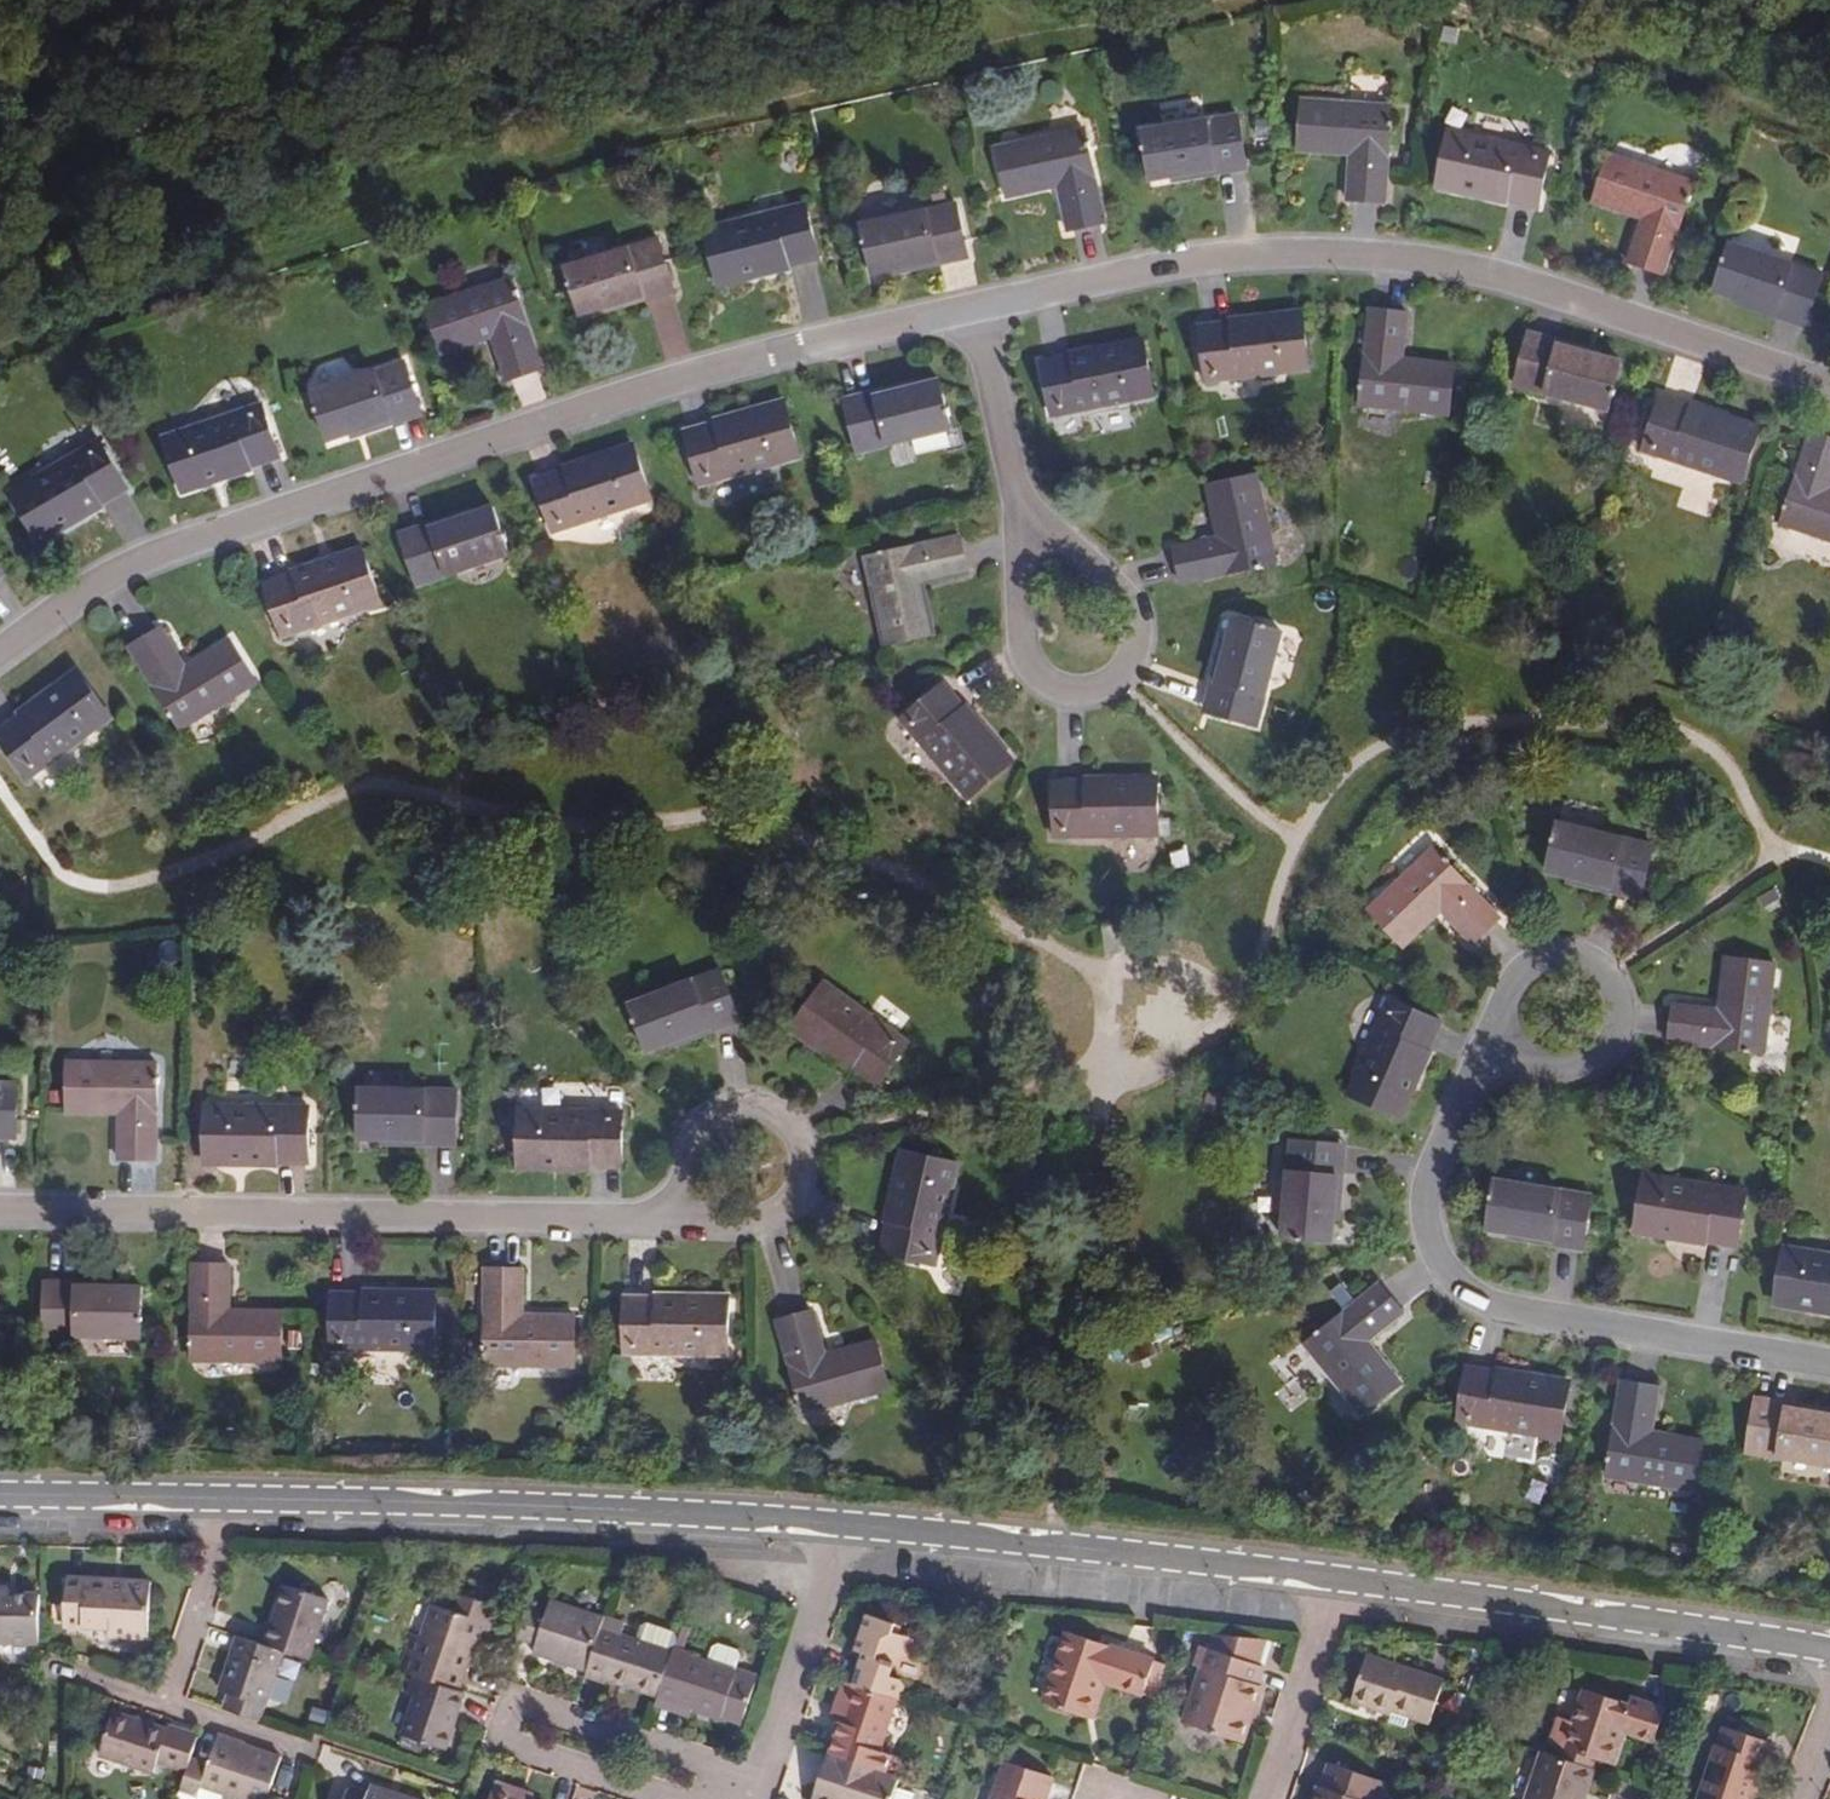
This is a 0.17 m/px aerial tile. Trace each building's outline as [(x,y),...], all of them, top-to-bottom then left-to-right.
[(1385,204),(1392,107),(1303,101),(1300,152),(1352,155),(1349,201),(1385,204)] [(1446,126),(1467,130),(1471,111),(1450,107),(1446,126)] [(1151,181),(1173,178),(1247,166),(1239,117),(1144,133),(1151,181)] [(1105,225),(1085,131),(997,149),(1007,199),(1061,188),(1070,232),(1105,225)] [(1550,154),(1449,132),(1437,187),(1538,209),(1550,154)] [(1695,184),(1610,155),(1594,203),(1643,220),(1629,263),(1664,275),(1695,184)] [(1247,166),(1173,178),(1174,184),(1248,172),(1247,166)] [(872,276),(894,271),(968,255),(957,206),(862,226),(872,276)] [(819,260),(807,207),(706,230),(718,283),(819,260)] [(580,316),(602,309),(674,287),(659,240),(566,269),(580,316)] [(1737,299),(1808,323),(1823,278),(1731,247),(1716,293),(1737,299)] [(968,255),(894,271),(896,276),(969,261),(968,255)] [(541,370),(511,279),(427,306),(443,354),(492,338),(507,381),(541,370)] [(674,287),(602,309),(603,315),(675,293),(674,287)] [(1806,329),(1808,323),(1737,299),(1735,305),(1806,329)] [(1409,314),(1372,310),(1360,405),(1449,417),(1455,367),(1403,360),(1409,314)] [(1309,371),(1303,316),(1201,327),(1207,382),(1309,371)] [(1530,332),(1528,338),(1600,358),(1602,352),(1530,332)] [(1600,358),(1528,338),(1515,385),(1608,411),(1622,364),(1600,358)] [(1156,397),(1146,343),(1042,362),(1053,417),(1156,397)] [(330,441),(350,434),(421,411),(405,363),(315,394),(330,441)] [(846,405),(919,388),(917,382),(845,399),(846,405)] [(940,383),(919,388),(846,405),(857,453),(952,431),(940,383)] [(1760,432),(1663,400),(1645,451),(1742,484),(1760,432)] [(281,457),(264,405),(166,438),(183,489),(281,457)] [(787,405),(687,431),(701,485),(801,460),(787,405)] [(421,411),(350,434),(351,440),(423,416),(421,411)] [(1814,433),(1782,524),(1829,541),(1829,438),(1814,433)] [(129,488),(102,441),(12,493),(39,540),(129,488)] [(652,500),(634,448),(536,481),(553,533),(652,500)] [(1275,565),(1257,476),(1210,486),(1221,538),(1176,548),(1183,584),(1275,565)] [(473,515),(401,538),(417,585),(509,555),(494,508),(473,515)] [(400,533),(401,538),(473,515),(471,509),(400,533)] [(969,574),(961,538),(868,557),(886,645),(934,636),(923,583),(969,574)] [(381,604),(364,552),(265,586),(283,638),(381,604)] [(1229,641),(1207,712),(1255,727),(1283,635),(1235,621),(1229,641)] [(186,668),(162,628),(131,647),(181,730),(257,684),(230,641),(186,668)] [(16,711),(75,667),(53,637),(0,677),(0,689),(16,711)] [(1202,711),(1207,712),(1229,641),(1224,640),(1202,711)] [(79,673),(0,730),(0,739),(28,778),(111,718),(79,673)] [(1012,764),(945,684),(902,721),(969,800),(1012,764)] [(1159,782),(1055,783),(1055,838),(1159,837),(1159,782)] [(1569,877),(1642,895),(1654,847),(1560,824),(1548,872),(1569,877)] [(1500,920),(1436,850),(1370,911),(1404,948),(1443,912),(1474,945),(1500,920)] [(1640,901),(1642,895),(1569,877),(1567,883),(1640,901)] [(1765,1054),(1776,965),(1727,959),(1720,1010),(1675,1004),(1670,1042),(1765,1054)] [(669,1044),(739,1016),(721,970),(630,1005),(648,1052),(669,1044)] [(910,1043),(826,983),(794,1028),(877,1089),(910,1043)] [(1440,1022),(1391,1000),(1350,1096),(1399,1117),(1440,1022)] [(741,1022),(739,1016),(669,1044),(671,1049),(741,1022)] [(156,1161),(157,1063),(68,1062),(67,1113),(120,1114),(120,1160),(156,1161)] [(18,1134),(18,1084),(0,1084),(0,1134),(18,1134)] [(381,1139),(457,1140),(458,1091),(360,1089),(359,1138),(381,1139)] [(309,1163),(310,1108),(207,1106),(206,1161),(309,1163)] [(622,1168),(624,1113),(520,1111),(519,1166),(622,1168)] [(457,1147),(457,1140),(381,1139),(381,1145),(457,1147)] [(1333,1243),(1335,1220),(1341,1147),(1292,1142),(1284,1238),(1333,1243)] [(1341,1147),(1335,1220),(1341,1221),(1347,1147),(1341,1147)] [(960,1164),(907,1151),(883,1253),(936,1266),(960,1164)] [(1738,1247),(1748,1192),(1645,1174),(1636,1229),(1738,1247)] [(1511,1232),(1584,1245),(1593,1197),(1498,1180),(1489,1228),(1511,1232)] [(1583,1253),(1584,1245),(1511,1232),(1509,1240),(1583,1253)] [(1785,1248),(1776,1302),(1829,1311),(1829,1255),(1785,1248)] [(229,1311),(230,1264),(195,1264),(193,1360),(282,1361),(282,1312),(229,1311)] [(576,1366),(577,1317),(523,1316),(524,1270),(487,1269),(487,1364),(576,1366)] [(1405,1313),(1382,1284),(1306,1343),(1363,1414),(1401,1384),(1368,1343),(1405,1313)] [(121,1288),(46,1287),(45,1337),(142,1339),(143,1289),(121,1288)] [(436,1351),(437,1296),(334,1294),(333,1349),(436,1351)] [(729,1355),(731,1300),(627,1298),(626,1353),(729,1355)] [(826,1356),(813,1310),(778,1321),(805,1413),(892,1388),(878,1341),(826,1356)] [(1571,1386),(1468,1368),(1459,1422),(1561,1439),(1571,1386)] [(1651,1433),(1659,1388),(1625,1382),(1608,1476),(1696,1491),(1704,1443),(1651,1433)] [(1756,1403),(1829,1416),(1829,1409),(1757,1397),(1756,1403)] [(1756,1403),(1748,1452),(1829,1466),(1829,1416),(1756,1403)] [(149,1639),(152,1584),(68,1579),(65,1626),(110,1629),(110,1636),(149,1639)] [(282,1651),(310,1660),(330,1599),(287,1585),(266,1646),(282,1651)] [(40,1644),(42,1595),(18,1594),(5,1594),(5,1588),(0,1588),(0,1643),(40,1644)] [(415,1632),(401,1670),(417,1676),(460,1690),(476,1640),(485,1643),(497,1605),(464,1593),(457,1610),(432,1602),(421,1634),(415,1632)] [(601,1628),(605,1617),(553,1599),(547,1613),(530,1607),(524,1623),(519,1636),(538,1643),(536,1652),(587,1670),(601,1628)] [(863,1654),(852,1685),(896,1699),(901,1701),(904,1691),(905,1686),(901,1679),(891,1677),(895,1664),(913,1654),(917,1641),(900,1635),(892,1633),(896,1624),(868,1614),(855,1651),(863,1654)] [(903,1626),(896,1624),(892,1633),(900,1635),(903,1626)] [(660,1695),(674,1652),(601,1628),(587,1670),(586,1674),(607,1681),(609,1677),(660,1695)] [(1108,1683),(1144,1695),(1155,1661),(1068,1632),(1046,1702),(1088,1718),(1101,1681),(1108,1683)] [(231,1694),(225,1711),(259,1723),(282,1651),(266,1646),(239,1637),(221,1690),(231,1694)] [(1216,1639),(1212,1650),(1258,1666),(1264,1645),(1216,1639)] [(714,1644),(707,1661),(733,1670),(740,1656),(735,1647),(718,1641),(714,1644)] [(694,1653),(676,1647),(674,1652),(660,1695),(657,1704),(682,1712),(685,1705),(694,1708),(722,1717),(723,1714),(744,1721),(758,1675),(743,1669),(740,1675),(737,1675),(738,1672),(733,1670),(707,1661),(694,1657),(694,1653)] [(1258,1666),(1212,1650),(1203,1647),(1196,1666),(1203,1669),(1184,1723),(1244,1743),(1264,1687),(1259,1685),(1266,1668),(1258,1666)] [(1353,1701),(1375,1709),(1378,1705),(1393,1710),(1398,1712),(1407,1715),(1430,1723),(1443,1681),(1369,1656),(1353,1701)] [(1144,1695),(1158,1699),(1170,1665),(1155,1661),(1144,1695)] [(446,1749),(466,1692),(460,1690),(417,1676),(411,1693),(417,1696),(404,1734),(446,1749)] [(1093,1720),(1108,1683),(1101,1681),(1088,1718),(1093,1720)] [(842,1722),(831,1754),(894,1775),(902,1753),(881,1746),(896,1699),(852,1685),(845,1682),(834,1718),(842,1722)] [(1622,1731),(1627,1733),(1655,1742),(1666,1710),(1632,1699),(1631,1705),(1587,1690),(1575,1721),(1561,1718),(1552,1744),(1611,1763),(1622,1731)] [(465,1715),(486,1720),(491,1699),(469,1694),(465,1715)] [(685,1705),(682,1712),(691,1715),(694,1708),(685,1705)] [(1378,1705),(1375,1709),(1390,1714),(1388,1720),(1404,1726),(1407,1715),(1398,1712),(1393,1710),(1378,1705)] [(192,1759),(199,1736),(168,1726),(166,1730),(115,1713),(101,1754),(152,1771),(158,1762),(188,1772),(192,1759)] [(1775,1745),(1725,1727),(1700,1798),(1750,1798),(1763,1764),(1767,1765),(1775,1745)] [(1615,1765),(1627,1733),(1622,1731),(1611,1763),(1615,1765)] [(179,1798),(183,1798),(196,1798),(201,1789),(229,1798),(267,1798),(283,1756),(219,1735),(209,1765),(192,1759),(188,1772),(179,1798)] [(1596,1768),(1542,1751),(1526,1798),(1582,1798),(1585,1787),(1590,1788),(1596,1768)] [(829,1753),(823,1771),(830,1774),(826,1785),(818,1783),(813,1798),(893,1798),(901,1777),(894,1775),(831,1754),(829,1753)] [(996,1792),(1002,1794),(1000,1798),(1046,1798),(1053,1777),(1006,1761),(996,1792)] [(779,1798),(809,1798),(816,1769),(788,1762),(779,1798)] [(1384,1783),(1333,1765),(1325,1786),(1321,1786),(1317,1798),(1372,1798),(1373,1798),(1380,1798),(1384,1783)] [(830,1774),(823,1771),(818,1783),(826,1785),(830,1774)] [(519,1797),(522,1790),(496,1782),(491,1798),(524,1798),(519,1797)] [(345,1798),(412,1798),(372,1786),(367,1797),(348,1790),(345,1798)] [(522,1790),(519,1797),(524,1798),(532,1798),(534,1794),(522,1790)]
